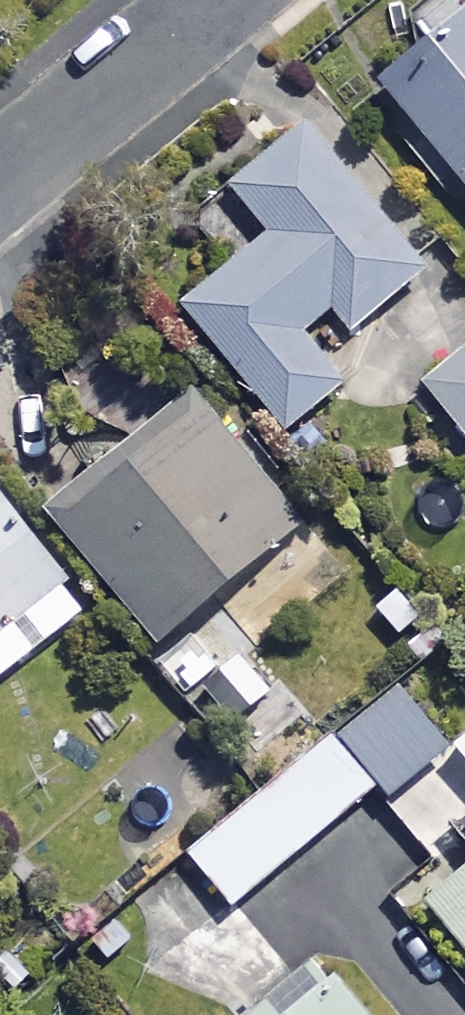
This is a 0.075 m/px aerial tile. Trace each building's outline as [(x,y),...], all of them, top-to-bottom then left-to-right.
[(378,87),(464,193),(464,15),(378,87)] [(421,273),(301,125),(175,228),(215,276),(179,305),(282,432),(340,385),(317,358),(421,273)] [(420,383),(464,441),(464,347),(420,383)] [(295,526),(189,395),(33,522),(139,653),(295,526)] [(423,483),(382,512),(427,575),(464,548),(464,542),(423,483)] [(0,503),(0,673),(83,609),(0,503)] [(269,696),(234,655),(192,691),(227,732),(269,696)] [(373,786),(330,735),(186,854),(228,905),(373,786)] [(420,902),(464,956),(464,864),(420,902)] [(329,975),(282,1014),(363,1014),(329,975)] [(259,1005),(247,1014),(267,1014),(259,1005)]
